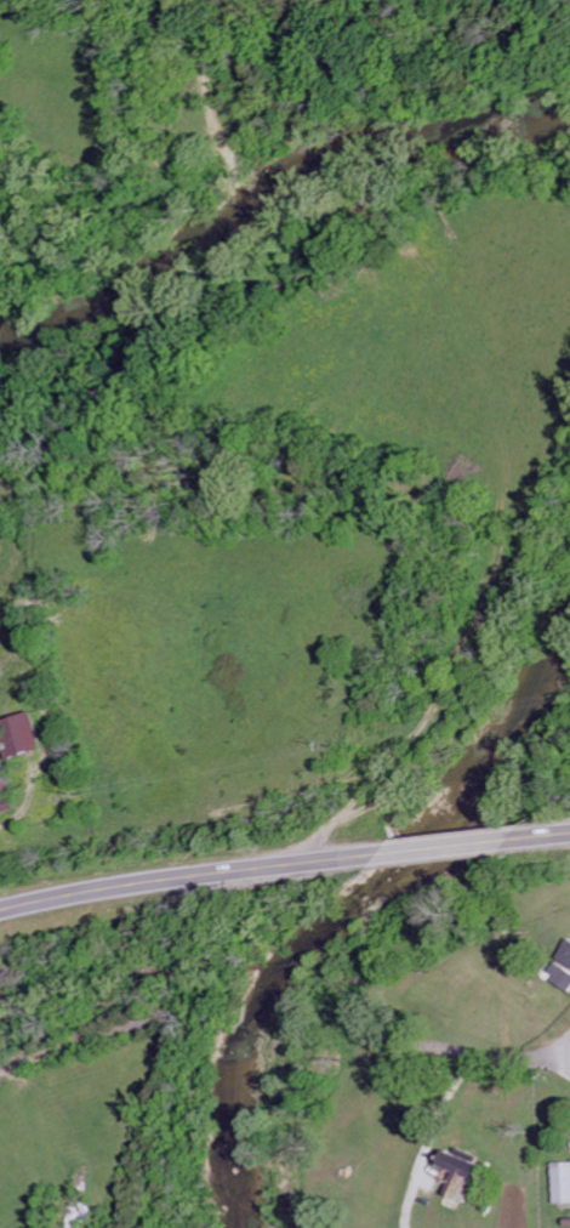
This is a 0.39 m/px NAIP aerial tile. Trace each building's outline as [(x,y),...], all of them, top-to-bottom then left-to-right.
[(44,749),(32,712),(3,721),(7,732),(2,734),(10,760),(44,749)] [(4,776),(0,777),(0,811),(15,805),(4,776)] [(560,957),(569,964),(569,940),(560,957)] [(559,963),(551,976),(569,988),(569,970),(559,963)] [(449,1147),(442,1165),(457,1172),(447,1195),(467,1204),(485,1162),(449,1147)] [(554,1163),(555,1205),(569,1204),(569,1163),(554,1163)]
